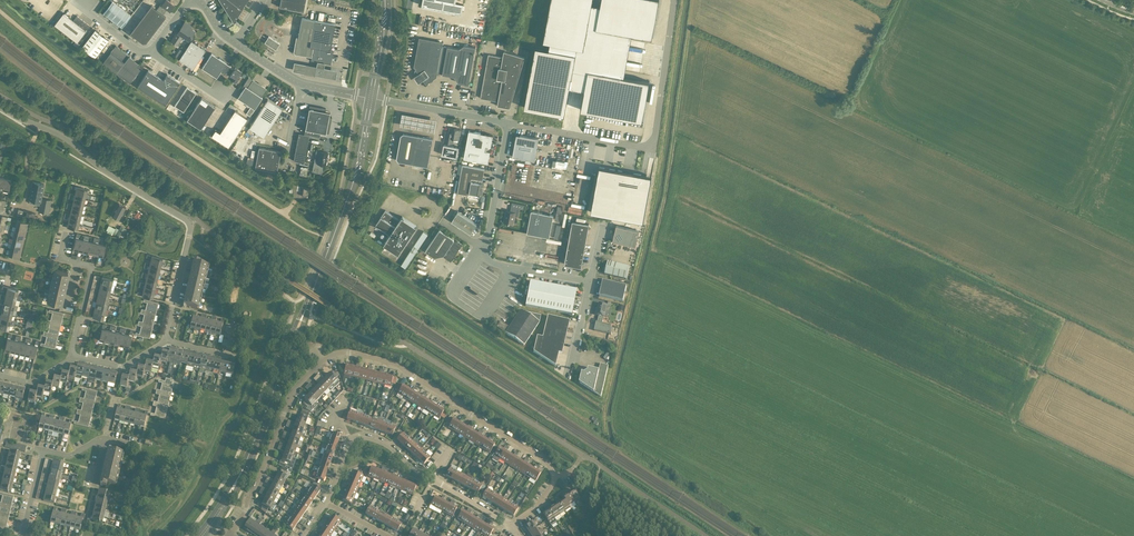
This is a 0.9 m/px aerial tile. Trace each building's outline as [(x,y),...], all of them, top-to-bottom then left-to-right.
[(157,9),(163,14),(167,9),(170,11),(174,5),(168,0),(165,0),(162,4),(161,4),(157,9)] [(224,9),(231,0),(219,0),(224,9)] [(243,5),(236,0),(231,0),(224,9),(232,21),(236,20),(244,7),(243,5)] [(306,0),(281,0),(280,7),(304,11),(306,0)] [(422,5),(429,6),(462,12),(464,0),(423,0),(422,5)] [(524,107),(565,114),(570,87),(577,47),(584,48),(592,3),(593,0),(551,0),(544,40),(550,42),(549,49),(536,46),(524,107)] [(570,87),(585,90),(581,110),(642,121),(650,81),(624,76),(632,34),(652,38),(659,0),(601,0),(601,5),(592,3),(584,48),(577,47),(570,87)] [(103,12),(122,27),(131,15),(112,1),(103,12)] [(151,5),(130,33),(142,42),(146,42),(166,16),(163,14),(157,9),(151,5)] [(64,13),(54,25),(76,41),(74,44),(78,47),(80,44),(77,42),(86,30),(90,25),(79,17),(77,15),(73,20),(64,13)] [(334,50),(330,50),(335,24),(301,18),(298,38),(296,37),(294,52),(295,54),(311,57),(311,60),(331,64),(334,50)] [(177,45),(182,36),(188,40),(189,39),(191,40),(192,41),(194,38),(191,36),(195,30),(190,27),(191,26),(185,21),(178,32),(177,32),(171,41),(177,45)] [(95,57),(108,40),(95,30),(82,47),(95,57)] [(278,46),(280,43),(269,36),(266,40),(265,42),(276,49),(278,46)] [(442,73),(447,46),(440,45),(441,42),(420,38),(415,66),(426,83),(435,77),(435,72),(442,73)] [(180,49),(175,56),(179,59),(193,68),(205,50),(192,41),(191,41),(184,52),(180,49)] [(103,62),(116,72),(129,82),(140,69),(137,66),(139,64),(129,56),(115,45),(103,62)] [(447,46),(442,73),(442,74),(454,76),(459,82),(469,84),(476,47),(464,45),(459,48),(447,46)] [(525,57),(516,54),(505,51),(504,51),(502,57),(488,54),(480,97),(498,101),(497,105),(510,107),(525,57)] [(229,67),(230,65),(211,53),(202,67),(210,73),(217,77),(221,70),(225,72),(229,67)] [(316,65),(294,61),(292,70),(336,78),(337,68),(324,66),(325,62),(317,60),(316,65)] [(234,70),(230,76),(234,78),(232,81),(236,84),(241,77),(239,75),(242,71),(238,69),(239,67),(235,64),(233,67),(232,69),(234,70)] [(165,105),(180,82),(167,74),(164,78),(162,79),(148,70),(137,86),(165,105)] [(243,89),(237,98),(251,106),(248,111),(251,114),(255,109),(262,97),(261,97),(266,89),(252,80),(252,81),(250,80),(249,79),(248,78),(242,88),(243,89)] [(196,93),(187,87),(174,105),(184,112),(196,93)] [(200,128),(215,106),(201,97),(187,119),(200,128)] [(254,120),(268,129),(282,108),(268,99),(254,120)] [(309,108),(304,134),(309,135),(320,137),(321,132),(326,133),(326,132),(329,133),(332,117),(324,116),(325,108),(310,105),(309,108)] [(211,135),(229,146),(247,118),(235,110),(220,133),(215,130),(211,135)] [(436,120),(401,113),(398,127),(433,133),(436,120)] [(268,129),(254,120),(249,127),(264,136),(268,129)] [(454,138),(457,139),(459,139),(459,135),(460,135),(461,130),(454,128),(454,130),(450,129),(449,132),(446,131),(444,142),(453,144),(454,138)] [(466,144),(491,148),(493,135),(469,130),(466,144)] [(309,135),(304,134),(299,133),(293,160),(304,162),(309,135)] [(428,166),(433,138),(404,133),(401,135),(397,158),(399,161),(428,166)] [(517,134),(513,156),(535,160),(539,138),(517,134)] [(459,146),(444,143),(442,154),(457,156),(459,146)] [(491,148),(466,144),(464,158),(488,162),(491,148)] [(281,151),(266,149),(259,147),(255,168),(277,172),(281,151)] [(322,168),(323,164),(326,165),(328,153),(319,151),(317,161),(314,160),(312,172),(322,173),(323,168),(322,168)] [(552,159),(551,167),(563,168),(564,160),(552,159)] [(460,178),(458,192),(469,194),(469,192),(469,191),(471,181),(471,180),(472,178),(479,179),(483,180),(485,168),(463,164),(460,178)] [(599,166),(591,212),(644,221),(651,182),(640,180),(641,174),(599,166)] [(6,178),(2,191),(3,191),(4,190),(9,191),(11,180),(6,178)] [(469,191),(469,192),(474,193),(482,195),(484,183),(478,182),(479,179),(472,178),(471,180),(471,181),(469,191)] [(30,199),(30,202),(40,204),(38,212),(48,214),(51,200),(41,198),(44,184),(33,182),(29,199),(30,199)] [(76,189),(75,191),(88,195),(88,193),(86,193),(87,189),(76,186),(76,187),(76,189)] [(119,218),(126,206),(120,203),(113,215),(119,218)] [(515,212),(517,213),(518,208),(511,207),(510,211),(507,210),(504,222),(513,224),(515,212)] [(18,209),(17,215),(34,219),(35,213),(18,209)] [(399,254),(417,226),(402,216),(400,220),(385,210),(376,224),(390,234),(384,244),(399,254)] [(549,237),(554,215),(531,210),(527,233),(549,237)] [(471,233),(477,223),(458,211),(452,220),(471,233)] [(15,225),(26,228),(28,222),(17,219),(16,224),(15,224),(15,225)] [(581,266),(584,252),(588,229),(591,227),(589,224),(572,221),(565,263),(581,266)] [(14,231),(25,234),(26,228),(15,225),(14,226),(15,227),(14,231)] [(113,233),(115,228),(109,225),(106,230),(108,231),(113,233)] [(613,240),(636,246),(639,230),(616,225),(613,240)] [(119,230),(116,235),(121,237),(121,236),(123,237),(125,234),(127,234),(129,230),(121,226),(119,229),(119,230)] [(463,244),(457,241),(457,240),(456,242),(454,240),(454,238),(440,229),(425,251),(435,257),(444,255),(446,257),(446,258),(451,261),(457,253),(456,251),(459,247),(461,247),(463,244)] [(14,231),(13,236),(12,235),(12,237),(23,239),(25,234),(14,231)] [(406,267),(428,234),(424,231),(401,264),(406,267)] [(11,243),(22,245),(23,239),(12,237),(11,238),(12,238),(11,243)] [(11,243),(10,247),(9,247),(9,248),(21,251),(22,245),(11,243)] [(105,245),(100,243),(97,256),(99,256),(99,255),(103,256),(105,245)] [(21,251),(9,248),(8,250),(9,250),(8,254),(19,257),(21,251)] [(150,260),(163,263),(163,262),(161,262),(162,258),(151,255),(150,260)] [(206,261),(196,259),(196,261),(195,260),(194,264),(196,265),(185,306),(197,309),(203,287),(205,279),(205,277),(208,267),(205,266),(206,261)] [(627,280),(630,267),(608,262),(605,274),(627,280)] [(48,300),(51,301),(49,306),(59,308),(60,306),(61,306),(62,303),(60,302),(68,271),(56,268),(54,277),(53,280),(51,288),(51,290),(48,300)] [(600,296),(624,302),(627,287),(604,281),(600,296)] [(526,306),(549,311),(572,315),(576,290),(530,282),(526,306)] [(110,293),(111,289),(100,286),(99,291),(111,294),(111,293),(110,293)] [(7,287),(6,292),(19,295),(19,294),(17,293),(18,289),(7,287)] [(146,305),(157,308),(158,301),(144,298),(143,300),(147,301),(146,305)] [(95,306),(106,308),(109,309),(110,304),(108,304),(109,304),(96,301),(95,306)] [(3,306),(17,310),(18,305),(15,305),(15,304),(4,302),(3,306)] [(502,304),(500,306),(512,315),(514,312),(502,304)] [(596,315),(599,316),(599,318),(604,319),(604,317),(605,317),(607,305),(599,304),(596,315)] [(157,308),(146,305),(145,309),(141,308),(141,310),(155,313),(157,308)] [(51,315),(62,318),(64,312),(49,308),(49,311),(52,312),(51,315)] [(155,313),(141,310),(140,312),(144,313),(143,317),(154,319),(155,313)] [(521,310),(505,333),(524,346),(539,322),(541,316),(528,313),(528,315),(521,310)] [(46,320),(61,324),(62,318),(51,315),(51,319),(47,318),(46,320)] [(537,337),(533,352),(556,367),(559,354),(562,354),(570,322),(547,316),(542,338),(537,337)] [(154,319),(143,317),(142,320),(138,319),(138,321),(152,325),(154,319)] [(198,318),(195,331),(196,331),(197,329),(200,330),(203,319),(198,318)] [(612,326),(602,323),(604,319),(599,318),(598,322),(596,322),(594,331),(611,335),(612,332),(610,331),(612,326)] [(49,327),(60,330),(61,324),(46,320),(46,323),(49,324),(49,327)] [(208,320),(205,333),(206,333),(207,332),(210,333),(213,322),(208,320)] [(152,325),(138,321),(137,324),(141,325),(140,328),(151,331),(152,325)] [(500,321),(496,327),(504,333),(508,327),(500,321)] [(213,322),(210,333),(210,336),(214,337),(218,323),(213,322)] [(223,324),(218,323),(214,337),(215,335),(216,336),(216,334),(220,335),(223,324)] [(43,332),(58,336),(60,330),(49,327),(48,331),(44,330),(43,332)] [(151,331),(140,328),(139,332),(135,331),(135,333),(143,335),(146,336),(149,337),(151,331)] [(46,339),(57,342),(58,336),(43,332),(43,334),(47,335),(46,339)] [(132,335),(126,334),(123,346),(125,347),(125,345),(129,346),(132,335)] [(55,348),(57,342),(46,339),(45,343),(41,342),(41,344),(55,348)] [(32,344),(29,356),(30,357),(31,355),(34,356),(37,345),(32,344)] [(168,359),(167,362),(174,364),(177,351),(173,350),(172,346),(171,346),(169,352),(168,359)] [(183,353),(180,352),(179,348),(177,347),(177,351),(174,364),(180,365),(181,362),(183,353)] [(169,352),(166,351),(165,349),(163,348),(162,353),(161,353),(162,356),(161,358),(160,361),(166,362),(165,364),(167,365),(168,359),(169,352)] [(189,354),(186,353),(185,349),(184,349),(183,353),(181,362),(186,363),(185,366),(187,366),(189,354)] [(196,356),(193,355),(192,351),(190,350),(189,354),(187,366),(187,367),(193,368),(194,365),(196,356)] [(203,357),(199,357),(198,352),(197,352),(196,356),(194,365),(199,367),(199,369),(200,369),(200,367),(203,357)] [(155,353),(154,356),(154,358),(153,358),(153,361),(153,363),(152,366),(158,367),(157,369),(158,370),(160,361),(161,358),(157,357),(156,353),(155,353)] [(203,354),(203,357),(200,367),(200,369),(199,372),(205,373),(206,372),(207,368),(209,359),(206,358),(205,354),(203,354)] [(210,355),(209,359),(207,368),(206,372),(213,374),(213,370),(216,360),(212,360),(212,356),(210,355)] [(222,362),(219,361),(218,357),(217,357),(216,360),(213,370),(213,374),(219,375),(220,372),(222,362)] [(147,358),(146,361),(146,363),(145,363),(145,365),(145,368),(144,371),(150,372),(149,374),(150,375),(152,366),(153,363),(149,362),(149,358),(147,358)] [(223,358),(222,362),(220,372),(225,373),(225,375),(226,375),(226,373),(229,364),(225,363),(224,359),(223,358)] [(230,360),(229,364),(226,373),(232,374),(231,377),(232,377),(235,365),(232,364),(231,360),(230,360)] [(85,366),(81,365),(80,362),(79,362),(77,369),(76,375),(81,376),(81,378),(82,378),(82,376),(85,363),(85,366)] [(77,369),(74,368),(73,364),(71,363),(70,369),(69,369),(70,371),(69,373),(68,376),(74,378),(73,380),(74,380),(76,375),(77,369)] [(91,368),(88,367),(87,364),(85,363),(82,376),(88,377),(87,379),(88,380),(89,378),(92,365),(91,368)] [(139,363),(138,366),(138,368),(137,368),(137,370),(137,373),(136,376),(142,377),(141,379),(142,380),(144,371),(145,368),(141,367),(141,363),(139,363)] [(344,374),(349,376),(352,367),(342,364),(340,371),(344,372),(344,374)] [(601,364),(599,370),(589,368),(588,371),(587,371),(585,372),(585,373),(582,372),(580,383),(601,397),(609,366),(601,364)] [(98,369),(94,368),(93,365),(92,365),(89,378),(94,379),(94,381),(95,381),(95,379),(99,366),(98,366),(98,369)] [(104,371),(101,370),(100,366),(99,366),(95,379),(101,380),(100,382),(101,383),(102,381),(105,368),(105,367),(104,371)] [(352,367),(349,376),(355,378),(358,368),(352,367)] [(111,372),(107,372),(106,368),(105,368),(102,381),(107,382),(107,384),(108,384),(112,369),(111,372)] [(135,383),(135,379),(136,376),(137,373),(133,372),(132,368),(131,368),(130,372),(129,373),(130,375),(129,377),(128,381),(133,382),(133,384),(134,385),(135,383)] [(364,370),(358,368),(355,378),(361,379),(364,370)] [(69,373),(66,373),(65,369),(63,369),(62,374),(61,374),(62,376),(61,378),(60,382),(66,383),(65,385),(66,385),(68,376),(69,373)] [(113,369),(112,369),(108,384),(108,386),(114,387),(117,374),(114,373),(113,369)] [(367,381),(369,371),(364,370),(361,379),(367,381)] [(369,371),(367,381),(373,382),(375,373),(369,371)] [(129,377),(126,377),(124,373),(123,372),(120,386),(126,387),(125,389),(126,390),(128,381),(129,377)] [(325,378),(335,387),(339,383),(337,381),(335,379),(337,377),(338,377),(333,372),(331,375),(330,373),(325,378)] [(55,373),(54,377),(54,379),(53,379),(53,381),(53,383),(53,384),(52,387),(58,388),(57,390),(58,390),(60,382),(61,378),(58,378),(56,374),(55,373)] [(381,374),(375,373),(373,382),(379,384),(381,374)] [(316,377),(331,391),(335,387),(325,378),(323,380),(318,374),(316,377)] [(387,376),(381,374),(379,384),(385,385),(387,376)] [(387,376),(385,385),(390,387),(391,384),(395,385),(397,379),(393,378),(387,376)] [(331,392),(331,391),(316,377),(313,379),(319,385),(317,387),(326,396),(327,396),(325,394),(326,393),(325,392),(328,389),(331,392)] [(162,384),(173,387),(174,384),(173,383),(174,380),(166,378),(165,382),(159,380),(159,383),(162,383),(162,384)] [(47,379),(46,382),(46,383),(45,384),(45,386),(45,388),(44,391),(50,393),(49,395),(50,395),(52,387),(53,384),(53,383),(50,383),(48,379),(47,379)] [(10,396),(13,383),(12,386),(8,385),(7,382),(6,381),(3,395),(8,396),(8,398),(9,398),(10,396)] [(16,398),(19,384),(18,388),(15,387),(14,383),(13,383),(10,396),(15,398),(14,400),(16,400),(16,398)] [(307,386),(322,400),(326,396),(317,387),(315,388),(310,383),(307,386)] [(21,401),(22,401),(25,389),(22,389),(20,385),(19,384),(16,398),(21,399),(21,401)] [(39,384),(38,387),(38,389),(37,389),(37,391),(37,393),(36,396),(41,398),(41,400),(42,400),(44,391),(45,388),(41,388),(40,384),(39,384)] [(157,390),(171,393),(173,387),(162,384),(161,391),(157,390)] [(403,397),(408,389),(403,386),(399,384),(396,389),(399,391),(398,394),(403,397)] [(309,395),(316,402),(320,398),(322,400),(307,386),(305,388),(310,393),(309,395)] [(31,388),(30,392),(28,401),(33,403),(33,405),(34,405),(36,396),(37,393),(33,393),(32,389),(31,388)] [(85,396),(96,398),(97,392),(82,388),(82,391),(86,392),(85,396)] [(408,400),(413,392),(408,389),(403,397),(408,400)] [(159,397),(170,400),(171,393),(157,390),(156,394),(160,395),(159,397)] [(413,392),(408,400),(413,403),(418,395),(413,392)] [(311,407),(316,402),(309,395),(304,400),(305,401),(303,403),(307,407),(308,407),(310,405),(311,407)] [(418,407),(423,398),(418,395),(413,403),(418,407)] [(79,400),(94,404),(96,398),(85,396),(84,399),(80,398),(79,400)] [(154,403),(168,406),(170,400),(159,397),(158,402),(154,402),(154,403)] [(423,398),(418,407),(423,410),(429,402),(423,398)] [(82,407),(93,410),(94,404),(79,400),(79,403),(83,404),(82,407)] [(429,413),(434,405),(429,402),(423,410),(429,413)] [(156,410),(167,413),(168,406),(154,403),(153,406),(157,407),(156,410)] [(434,405),(429,413),(434,416),(439,408),(434,405)] [(77,412),(91,416),(93,410),(82,407),(81,411),(77,410),(77,412)] [(444,411),(439,408),(434,416),(439,419),(440,417),(444,419),(447,413),(444,411)] [(296,421),(307,425),(309,425),(311,420),(308,418),(310,412),(308,412),(302,409),(300,416),(298,415),(296,421)] [(167,413),(156,410),(155,414),(151,413),(150,416),(165,419),(167,413)] [(356,412),(350,410),(349,412),(345,411),(343,418),(353,421),(356,412)] [(79,419),(90,421),(91,416),(77,412),(76,414),(80,415),(79,419)] [(356,412),(353,421),(358,423),(362,414),(356,412)] [(362,414),(358,423),(364,426),(367,416),(362,414)] [(367,416),(364,426),(369,428),(373,419),(367,416)] [(453,430),(458,422),(453,419),(450,417),(447,423),(450,425),(448,427),(453,430)] [(90,421),(79,419),(79,423),(74,422),(74,424),(89,428),(90,421)] [(373,419),(369,428),(375,430),(378,421),(373,419)] [(304,430),(305,426),(306,426),(307,425),(296,421),(295,423),(288,421),(287,424),(307,431),(304,430)] [(378,421),(375,430),(381,432),(384,423),(378,421)] [(458,433),(463,425),(458,422),(453,430),(458,433)] [(384,423),(381,432),(386,434),(390,425),(384,423)] [(66,424),(63,436),(64,437),(65,435),(68,436),(71,425),(66,424)] [(292,432),(303,436),(305,437),(307,431),(287,424),(286,427),(293,430),(292,432)] [(390,425),(386,434),(392,436),(396,427),(390,425)] [(464,437),(469,429),(463,425),(458,433),(464,437)] [(469,429),(464,437),(469,440),(474,432),(469,429)] [(283,435),(299,441),(301,437),(302,438),(303,436),(292,432),(291,435),(284,432),(283,435)] [(329,438),(338,442),(341,436),(331,432),(329,438)] [(474,432),(469,440),(474,443),(479,435),(474,432)] [(401,444),(408,437),(403,433),(397,440),(401,444)] [(288,443),(299,447),(299,446),(298,445),(299,441),(283,435),(282,438),(289,441),(288,443)] [(479,435),(474,443),(479,447),(484,438),(479,435)] [(408,437),(401,444),(406,448),(412,441),(408,437)] [(327,444),(336,447),(338,442),(329,438),(327,444)] [(484,450),(489,442),(484,438),(479,447),(484,450)] [(412,441),(406,448),(410,452),(417,445),(412,441)] [(495,445),(489,442),(484,450),(490,453),(495,445)] [(295,452),(297,448),(298,449),(299,447),(288,443),(287,446),(280,443),(279,446),(298,454),(295,452)] [(336,447),(327,444),(325,450),(334,453),(336,447)] [(421,449),(417,445),(410,452),(415,456),(421,449)] [(284,455),(293,458),(296,459),(298,454),(279,446),(277,450),(285,452),(284,455)] [(119,447),(117,452),(111,450),(103,482),(101,482),(100,485),(106,487),(107,483),(115,485),(119,466),(120,463),(123,453),(121,453),(122,448),(119,447)] [(497,463),(505,451),(499,448),(492,459),(497,463)] [(421,449),(415,456),(419,460),(426,453),(421,449)] [(323,455),(332,459),(334,453),(325,450),(323,455)] [(9,456),(21,459),(21,457),(20,457),(21,453),(10,451),(9,456)] [(505,451),(497,463),(499,459),(505,462),(510,454),(505,451)] [(426,453),(419,460),(424,465),(430,457),(426,453)] [(510,454),(505,462),(510,466),(515,457),(510,454)] [(296,459),(293,458),(284,455),(282,460),(281,460),(279,466),(283,468),(291,471),(292,472),(296,459)] [(321,461),(330,464),(332,459),(323,455),(321,461)] [(515,457),(510,466),(515,469),(520,461),(515,457)] [(51,466),(64,469),(64,468),(63,468),(64,464),(53,461),(51,466)] [(319,466),(328,470),(330,464),(321,461),(319,466)] [(520,461),(515,469),(520,472),(525,464),(520,461)] [(525,464),(520,472),(525,475),(530,467),(525,464)] [(50,471),(65,475),(66,470),(64,469),(51,466),(50,471)] [(317,472),(326,475),(328,470),(319,466),(317,472)] [(373,479),(377,470),(371,467),(371,468),(369,467),(368,470),(370,471),(368,476),(373,479)] [(530,467),(525,475),(530,478),(535,470),(530,467)] [(283,468),(281,470),(280,473),(278,472),(276,478),(284,483),(287,477),(285,476),(287,473),(288,472),(290,473),(291,471),(283,468)] [(442,474),(446,476),(451,479),(456,471),(450,468),(449,471),(445,469),(442,474)] [(379,481),(383,472),(377,470),(373,479),(379,481)] [(535,470),(530,478),(535,482),(540,473),(535,470)] [(352,478),(361,482),(363,477),(358,474),(359,472),(356,471),(355,473),(352,478)] [(456,471),(451,479),(456,482),(461,474),(456,471)] [(326,475),(317,472),(314,478),(323,481),(326,475)] [(383,472),(379,481),(384,483),(388,475),(383,472)] [(461,474),(456,482),(462,485),(468,474),(467,474),(466,476),(461,474)] [(468,474),(462,485),(467,488),(473,477),(468,474)] [(388,475),(384,483),(390,486),(394,477),(388,475)] [(266,480),(282,488),(284,483),(276,478),(274,480),(268,477),(266,480)] [(394,477),(390,486),(396,488),(399,479),(394,477)] [(473,477),(467,488),(472,491),(477,482),(472,479),(473,477)] [(350,484),(359,488),(361,482),(352,478),(350,484)] [(399,479),(396,488),(401,491),(405,482),(399,479)] [(284,490),(281,488),(282,488),(266,480),(264,483),(271,486),(270,489),(279,493),(282,495),(284,490)] [(405,482),(401,491),(407,493),(410,484),(405,482)] [(482,485),(477,482),(472,491),(478,493),(482,485)] [(320,491),(312,485),(310,484),(306,489),(308,490),(316,496),(320,491)] [(347,489),(356,493),(359,488),(350,484),(347,489)] [(410,484),(407,493),(412,495),(415,490),(417,491),(418,488),(416,487),(410,484)] [(260,490),(276,498),(279,493),(270,489),(269,491),(262,487),(260,490)] [(345,495),(354,499),(356,493),(347,489),(345,495)] [(488,500),(493,492),(487,489),(482,497),(488,500)] [(99,490),(98,495),(110,498),(110,497),(109,497),(110,493),(99,490)] [(264,499),(273,504),(276,498),(260,490),(259,493),(266,497),(264,499)] [(305,495),(313,501),(316,496),(308,490),(305,495)] [(570,493),(568,494),(574,502),(579,499),(573,490),(570,493)] [(493,503),(498,495),(493,492),(488,500),(493,503)] [(13,502),(14,496),(0,493),(0,495),(3,496),(2,500),(13,502)] [(566,495),(563,497),(564,500),(564,499),(568,506),(569,506),(574,502),(568,494),(566,495)] [(313,501),(305,495),(302,500),(310,506),(313,501)] [(342,501),(351,505),(354,499),(345,495),(342,501)] [(498,495),(493,503),(498,506),(503,498),(498,495)] [(434,500),(431,506),(436,509),(441,500),(435,497),(433,496),(432,499),(434,500)] [(503,510),(508,501),(503,498),(498,506),(503,510)] [(273,504),(264,499),(262,505),(263,505),(261,510),(266,514),(269,508),(270,509),(273,504)] [(561,502),(559,503),(565,512),(570,508),(569,506),(568,506),(564,499),(564,500),(561,502)] [(11,508),(13,502),(2,500),(1,504),(0,503),(0,505),(11,508)] [(298,505),(306,511),(310,506),(302,500),(298,505)] [(441,500),(436,509),(442,511),(446,503),(441,500)] [(508,501),(503,510),(508,513),(513,505),(508,501)] [(557,504),(554,506),(554,507),(559,515),(565,512),(559,503),(558,502),(556,503),(557,504)] [(446,503),(442,511),(447,514),(451,506),(446,503)] [(11,508),(0,505),(0,508),(0,512),(10,514),(11,508)] [(295,510),(303,516),(306,511),(298,505),(295,510)] [(513,505),(508,513),(513,516),(518,508),(513,505)] [(371,517),(375,509),(370,506),(365,514),(371,517)] [(451,506),(447,514),(452,517),(453,517),(454,517),(458,511),(456,510),(457,509),(451,506)] [(550,509),(548,510),(554,519),(556,522),(561,518),(559,515),(554,507),(554,506),(550,509)] [(289,513),(299,521),(303,516),(295,510),(292,508),(289,513)] [(375,509),(371,517),(376,520),(381,512),(375,509)] [(543,513),(543,514),(549,522),(550,525),(551,526),(553,524),(556,522),(554,519),(548,510),(548,509),(547,509),(546,510),(547,511),(543,513)] [(462,511),(457,519),(463,522),(468,514),(462,511)] [(9,520),(10,514),(0,512),(0,518),(9,520)] [(381,512),(376,520),(381,523),(386,514),(381,512)] [(299,521),(289,513),(285,518),(288,520),(296,526),(299,521)] [(386,514),(381,523),(387,526),(391,517),(386,514)] [(468,514),(463,522),(468,525),(473,517),(468,514)] [(397,515),(395,519),(391,517),(387,526),(392,529),(396,520),(398,516),(397,515)] [(329,521),(337,527),(341,521),(333,516),(329,521)] [(473,517),(468,525),(473,528),(478,520),(473,517)] [(259,526),(262,521),(261,520),(260,520),(259,518),(256,523),(250,519),(244,528),(247,531),(248,529),(258,535),(274,535),(277,531),(274,529),(270,533),(259,526)] [(296,526),(288,520),(285,525),(292,531),(296,526)] [(396,520),(392,529),(397,532),(402,523),(396,520)] [(478,520),(473,528),(478,532),(483,523),(478,520)] [(326,526),(334,531),(337,527),(329,521),(326,526)] [(532,522),(523,528),(527,533),(536,528),(533,524),(532,522)] [(478,532),(483,535),(488,527),(483,523),(478,532)] [(330,535),(331,535),(334,531),(326,526),(322,531),(330,535)] [(483,535),(485,535),(490,535),(492,533),(494,534),(495,531),(493,530),(488,527),(483,535)] [(527,533),(529,535),(534,535),(539,533),(538,531),(536,528),(527,533)]
